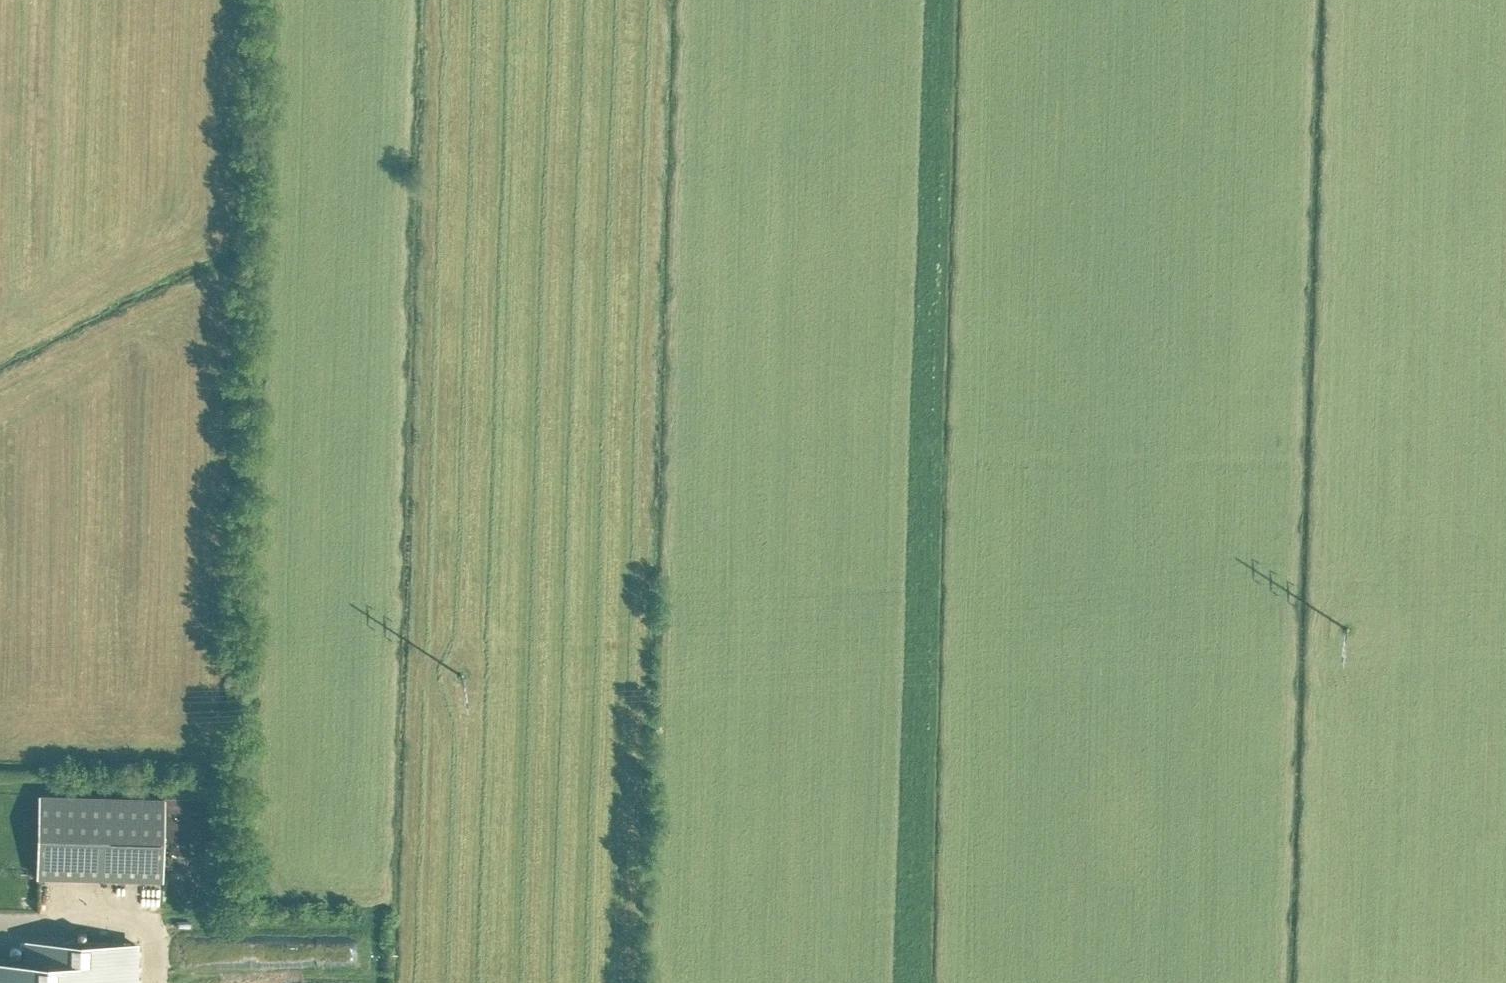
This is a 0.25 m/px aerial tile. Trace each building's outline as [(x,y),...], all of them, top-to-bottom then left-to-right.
[(38,792),(35,875),(162,879),(165,796),(38,792)] [(24,939),(24,959),(0,959),(0,982),(132,982),(133,942),(24,939)]
